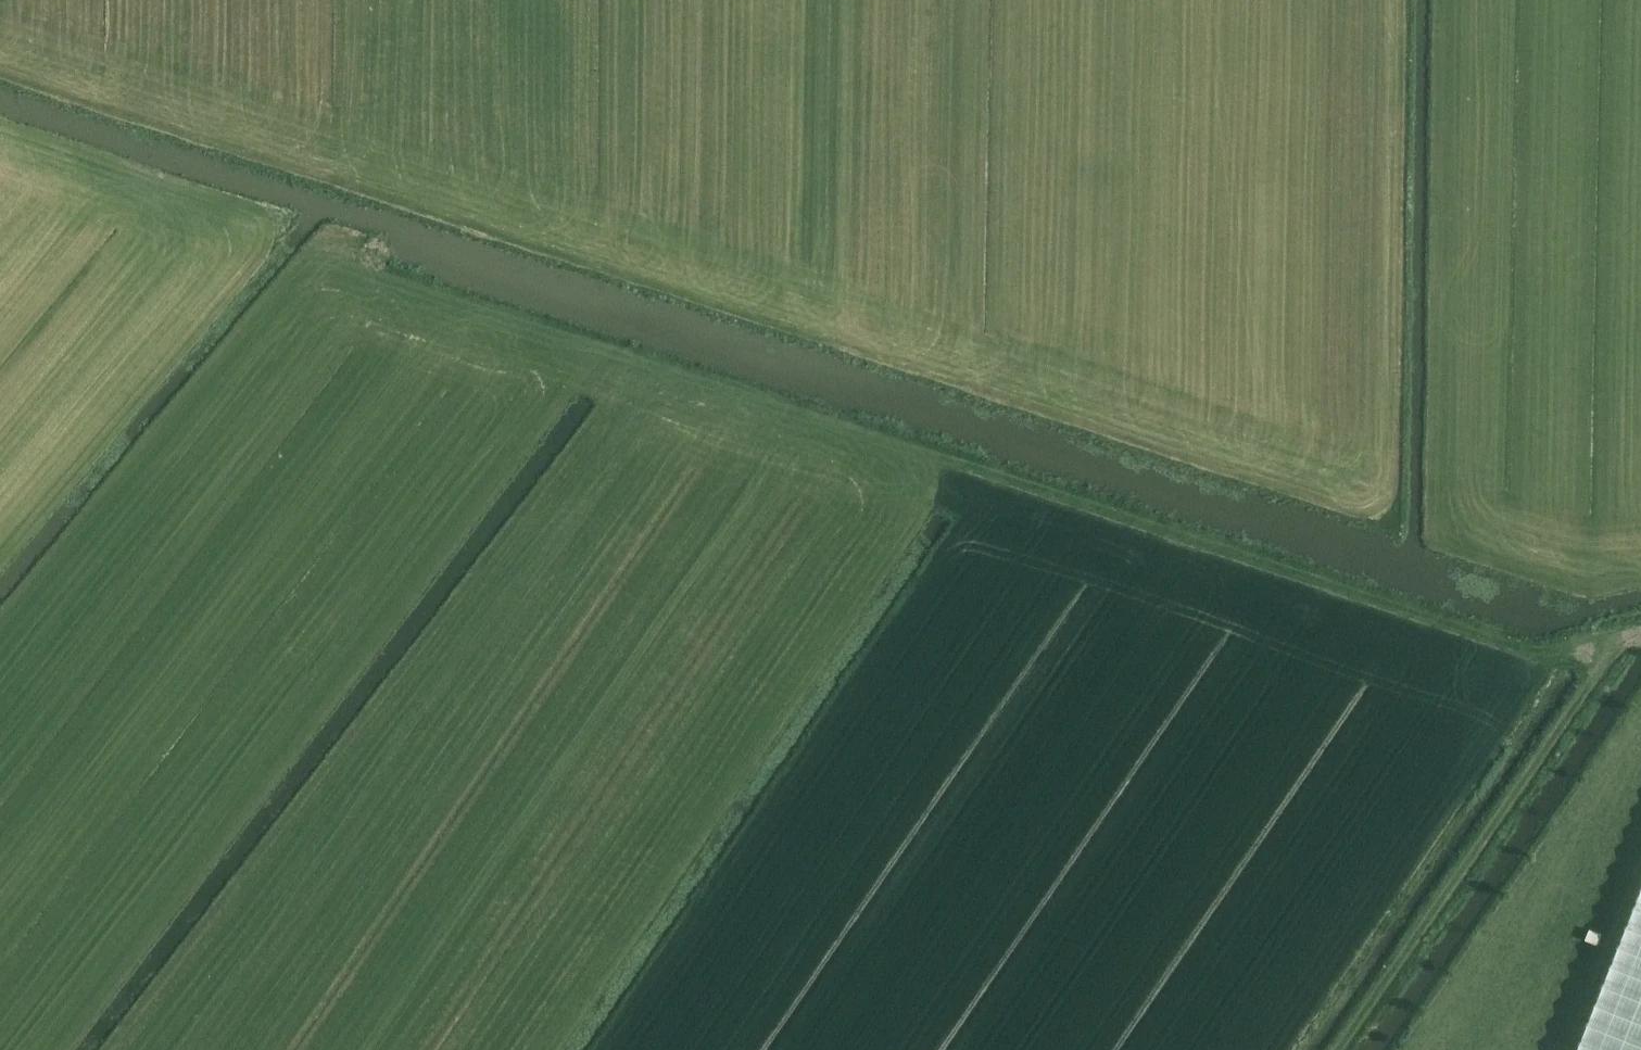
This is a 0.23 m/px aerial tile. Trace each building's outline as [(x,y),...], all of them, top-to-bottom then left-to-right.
[(1580,1049),(1640,1049),(1640,897),(1580,1049)]
